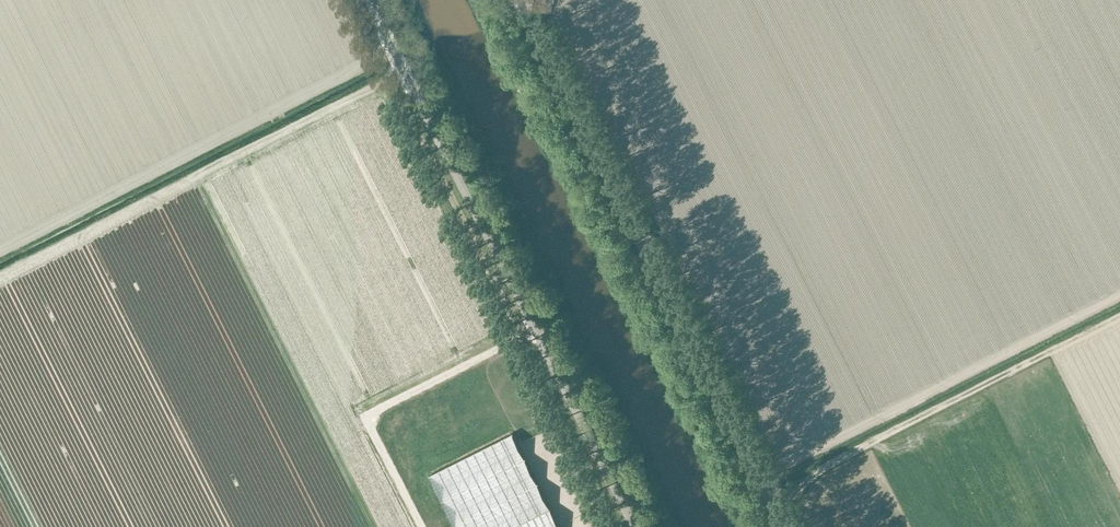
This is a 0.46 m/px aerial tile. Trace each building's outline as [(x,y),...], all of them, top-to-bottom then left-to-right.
[(548,507),(511,431),(428,474),(455,526),(509,526),(548,507)] [(509,526),(559,526),(548,507),(509,526)]
